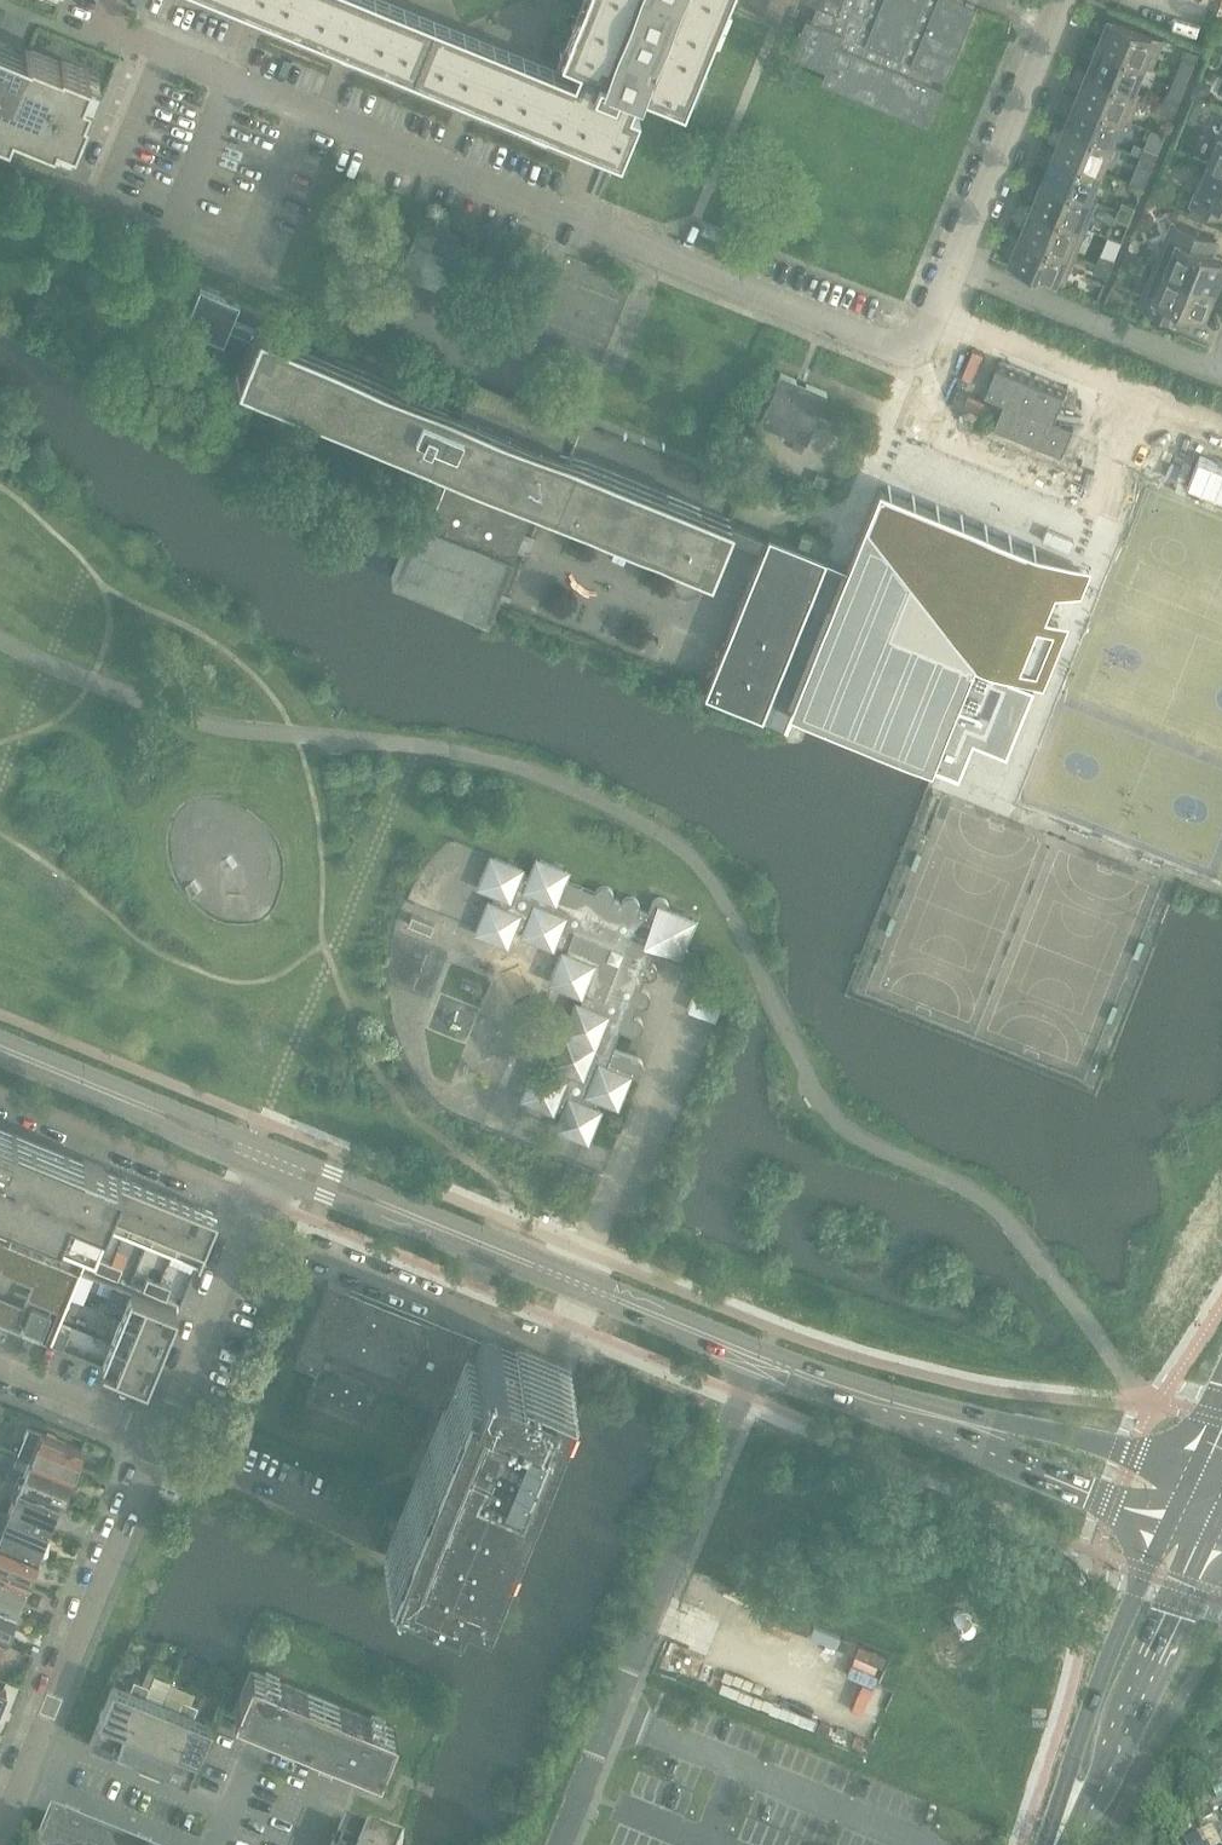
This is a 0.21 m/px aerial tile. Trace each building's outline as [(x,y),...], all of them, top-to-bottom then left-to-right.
[(251,6),(617,155),(620,156),(639,110),(629,106),(637,86),(683,105),(726,0),(583,0),(560,55),(578,63),(573,74),(391,0),(236,0),(251,6)] [(799,39),(792,56),(827,70),(822,81),(928,125),(943,88),(931,83),(935,73),(947,78),(976,7),(958,0),(807,0),(819,5),(812,21),(807,19),(799,39)] [(1113,18),(1101,46),(1152,67),(1164,39),(1113,18)] [(8,132),(12,122),(53,139),(56,132),(74,139),(86,108),(83,107),(89,92),(82,90),(89,72),(61,60),(61,62),(26,48),(24,53),(8,46),(5,53),(0,51),(0,129),(8,132)] [(1101,46),(1090,73),(1141,94),(1142,93),(1133,90),(1143,64),(1152,68),(1152,67),(1101,46)] [(1199,54),(1185,48),(1181,57),(1196,63),(1199,54)] [(1090,73),(1079,100),(1130,121),(1141,94),(1090,73)] [(1177,108),(1181,100),(1166,94),(1163,102),(1177,108)] [(1079,100),(1068,127),(1110,144),(1121,118),(1130,122),(1130,121),(1079,100)] [(1163,102),(1159,111),(1174,117),(1177,108),(1163,102)] [(1068,127),(1057,154),(1099,171),(1110,144),(1068,127)] [(1210,164),(1221,168),(1221,134),(1210,164)] [(1145,147),(1141,156),(1155,162),(1159,153),(1145,147)] [(1057,154),(1046,181),(1097,202),(1098,201),(1089,197),(1099,171),(1057,154)] [(1137,165),(1151,171),(1152,171),(1155,162),(1141,156),(1137,165)] [(1210,164),(1193,205),(1221,217),(1221,168),(1210,164)] [(1046,181),(1035,208),(1086,228),(1097,202),(1046,181)] [(1119,210),(1133,216),(1137,207),(1123,201),(1119,210)] [(1035,208),(1024,234),(1075,255),(1086,228),(1035,208)] [(1115,219),(1129,225),(1130,225),(1133,216),(1119,210),(1115,219)] [(1158,265),(1218,290),(1221,280),(1221,271),(1221,269),(1221,258),(1212,254),(1218,241),(1175,224),(1158,265)] [(440,227),(437,234),(431,248),(450,256),(459,234),(440,227)] [(1030,270),(1028,275),(1053,285),(1055,279),(1064,283),(1075,255),(1024,234),(1013,262),(1030,270)] [(1101,255),(1097,264),(1112,270),(1115,261),(1101,255)] [(1112,270),(1097,264),(1094,272),(1108,278),(1112,270)] [(1212,304),(1218,290),(1158,265),(1141,307),(1184,324),(1189,311),(1203,316),(1207,305),(1213,307),(1214,304),(1212,304)] [(447,404),(345,362),(257,327),(255,331),(234,322),(241,305),(200,289),(184,330),(224,346),(230,331),(252,340),(238,374),(428,451),(431,444),(446,450),(392,582),(487,621),(541,489),(554,494),(552,502),(710,566),(729,519),(571,455),(570,458),(556,452),(570,417),(474,378),(460,413),(446,407),(447,404)] [(1024,338),(1019,350),(1043,359),(1048,347),(1024,338)] [(1006,399),(993,430),(995,431),(996,428),(1060,454),(1058,457),(1060,458),(1074,425),(1055,417),(1068,386),(1066,385),(1065,388),(1001,362),(1002,359),(1000,359),(987,392),(1006,399)] [(780,375),(759,425),(805,444),(826,393),(780,375)] [(1075,464),(1101,473),(1109,451),(1083,442),(1075,464)] [(767,535),(703,692),(760,716),(761,714),(783,723),(782,725),(784,725),(846,571),(824,562),(825,558),(767,535)] [(969,737),(1005,751),(1032,684),(967,658),(926,759),(957,773),(967,750),(963,748),(969,737)] [(629,1074),(631,1075),(633,1075),(635,1075),(636,1075),(638,1074),(640,1073),(641,1072),(642,1070),(643,1068),(643,1067),(643,1065),(643,1063),(642,1061),(641,1060),(640,1058),(639,1057),(637,1056),(613,1047),(620,1029),(631,1034),(633,1034),(635,1033),(638,1032),(640,1031),(641,1029),(642,1027),(643,1025),(643,1024),(643,1023),(642,1021),(641,1019),(640,1018),(638,1017),(637,1016),(633,1014),(637,1005),(638,1005),(640,1006),(642,1006),(644,1005),(646,1004),(647,1002),(649,1001),(649,999),(649,998),(649,997),(649,995),(649,992),(647,991),(646,989),(645,988),(640,986),(644,977),(646,978),(647,978),(649,978),(651,977),(653,976),(654,974),(655,973),(656,971),(656,969),(656,968),(656,966),(655,965),(655,964),(654,963),(653,962),(652,961),(645,958),(648,949),(678,961),(680,961),(682,961),(683,961),(685,960),(686,959),(688,957),(688,956),(689,955),(689,953),(689,951),(688,950),(688,949),(687,948),(686,947),(685,946),(683,945),(693,919),(668,908),(668,907),(668,906),(668,904),(668,903),(667,902),(667,901),(666,899),(664,898),(662,897),(660,897),(657,897),(656,898),(655,898),(654,899),(653,900),(652,902),(648,913),(638,909),(639,908),(639,906),(639,904),(638,902),(638,901),(637,900),(636,899),(634,898),(633,897),(632,897),(630,896),(628,896),(627,897),(625,897),(624,898),(623,900),(622,901),(621,902),(612,898),(613,897),(613,895),(613,893),(612,891),(612,890),(610,888),(609,887),(607,886),(605,886),(604,886),(602,886),(600,887),(598,888),(597,889),(596,890),(595,892),(563,879),(567,870),(535,858),(528,874),(519,870),(521,867),(490,855),(478,885),(495,892),(492,901),(488,900),(475,931),(505,943),(512,925),(521,929),(519,933),(551,945),(552,941),(561,945),(547,979),(587,995),(583,1004),(576,1001),(552,1062),(558,1065),(554,1074),(534,1066),(521,1098),(552,1110),(554,1104),(564,1107),(556,1128),(587,1140),(599,1109),(593,1106),(596,1098),(617,1106),(629,1074)] [(93,1242),(102,1219),(101,1219),(120,1174),(83,1160),(81,1166),(0,1133),(0,1204),(93,1242)] [(101,1219),(102,1219),(125,1229),(144,1184),(120,1174),(101,1219)] [(125,1229),(149,1239),(168,1194),(144,1184),(125,1229)] [(149,1239),(174,1249),(192,1204),(168,1194),(149,1239)] [(199,1259),(217,1214),(192,1204),(174,1249),(199,1259)] [(111,1263),(99,1259),(95,1270),(106,1275),(111,1263)] [(49,1261),(45,1271),(64,1279),(68,1269),(49,1261)] [(122,1268),(111,1263),(106,1275),(118,1279),(122,1268)] [(64,1279),(45,1271),(41,1281),(60,1289),(64,1279)] [(159,1283),(148,1278),(143,1290),(155,1294),(159,1283)] [(449,1401),(387,1555),(454,1583),(459,1570),(483,1580),(568,1370),(525,1353),(524,1357),(499,1347),(501,1343),(482,1336),(476,1352),(462,1347),(463,1343),(444,1335),(443,1338),(426,1332),(430,1322),(328,1280),(294,1362),(316,1371),(326,1346),(440,1393),(436,1402),(439,1403),(441,1398),(449,1401)] [(171,1288),(159,1283),(155,1294),(166,1299),(171,1288)] [(177,1312),(132,1293),(122,1319),(167,1337),(177,1312)] [(32,1306),(23,1328),(42,1335),(51,1314),(32,1306)] [(157,1361),(167,1337),(122,1319),(112,1343),(157,1361)] [(69,1332),(58,1327),(52,1343),(63,1348),(69,1332)] [(102,1368),(147,1386),(157,1361),(112,1343),(102,1368)] [(82,1449),(29,1428),(18,1455),(29,1460),(71,1477),(82,1449)] [(29,1460),(18,1487),(60,1504),(71,1477),(29,1460)] [(18,1487),(7,1514),(49,1531),(60,1504),(18,1487)] [(0,1532),(0,1542),(38,1557),(49,1531),(7,1514),(0,1532)] [(27,1584),(38,1557),(0,1542),(0,1573),(27,1584)] [(16,1610),(27,1584),(0,1573),(0,1604),(16,1610)] [(5,1637),(16,1610),(0,1604),(0,1635),(5,1637)] [(307,1741),(323,1700),(250,1670),(238,1700),(237,1700),(235,1704),(237,1704),(234,1711),(307,1741)] [(113,1683),(89,1742),(114,1752),(142,1685),(133,1681),(129,1690),(113,1683)] [(142,1685),(114,1752),(138,1762),(162,1704),(147,1697),(151,1688),(142,1685)] [(162,1704),(138,1762),(163,1772),(190,1705),(194,1696),(169,1686),(162,1704)] [(307,1741),(319,1746),(379,1771),(382,1764),(384,1765),(385,1761),(384,1760),(396,1730),(323,1700),(307,1741)] [(190,1705),(163,1772),(188,1782),(212,1724),(195,1717),(199,1708),(190,1705)] [(49,1822),(40,1844),(104,1844),(49,1822)] [(344,1822),(335,1844),(399,1844),(344,1822)] [(1183,1837),(1186,1844),(1213,1844),(1208,1829),(1183,1837)] [(619,1843),(623,1844),(663,1844),(624,1830),(619,1843)]
